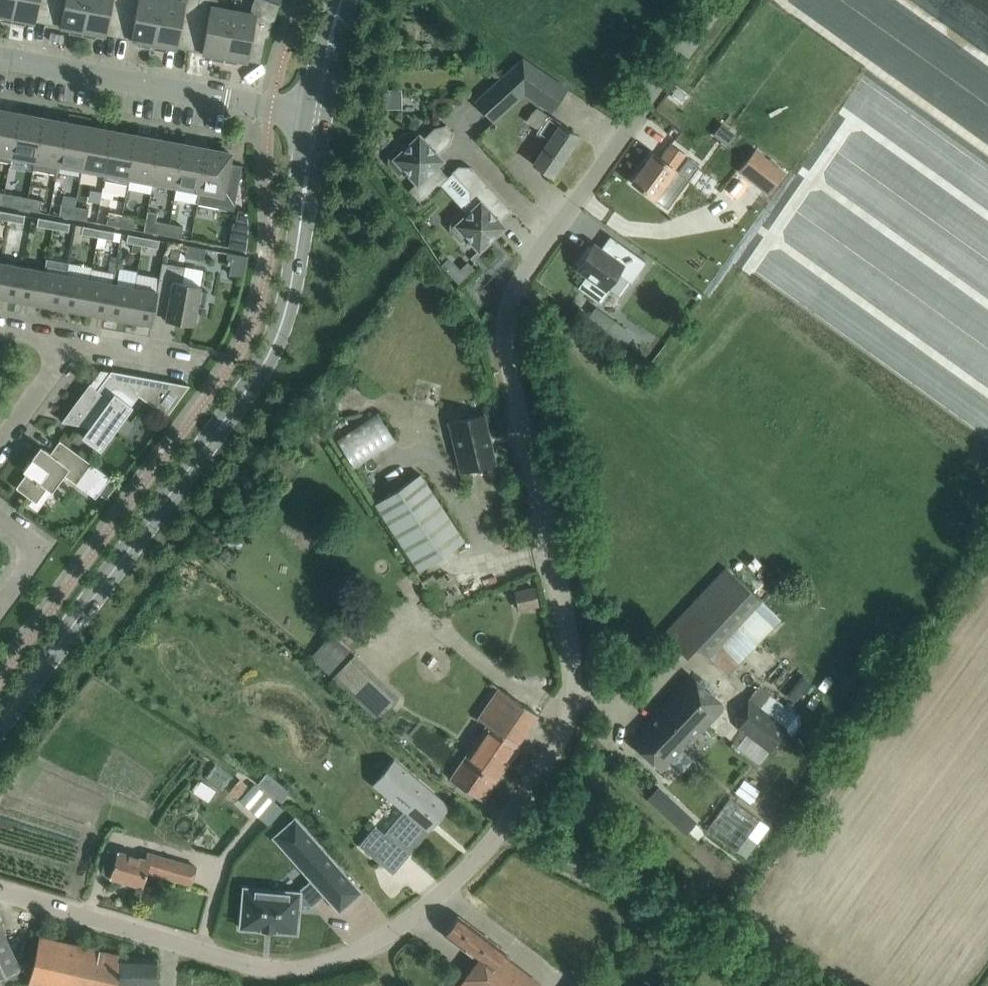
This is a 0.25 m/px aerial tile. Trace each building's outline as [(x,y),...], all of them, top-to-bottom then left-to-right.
[(16,0),(0,0),(0,20),(12,22),(16,0)] [(52,0),(16,0),(12,22),(25,25),(26,19),(48,23),(52,0)] [(89,0),(52,0),(48,23),(70,27),(69,33),(82,35),(89,0)] [(125,0),(89,0),(82,35),(96,38),(97,32),(119,36),(125,0)] [(162,0),(125,0),(119,36),(140,41),(139,46),(153,48),(162,0)] [(199,0),(162,0),(153,48),(167,51),(168,46),(189,50),(199,0)] [(233,10),(217,7),(218,0),(199,0),(189,50),(211,54),(210,59),(224,62),(233,10)] [(280,4),(279,4),(269,0),(254,0),(252,6),(250,13),(233,10),(224,62),(238,64),(239,59),(261,63),(266,37),(268,37),(280,4)] [(523,58),(501,78),(519,98),(525,93),(552,111),(567,88),(523,58)] [(493,121),(519,98),(501,78),(475,101),(493,121)] [(20,111),(19,111),(19,113),(6,110),(5,115),(0,114),(0,160),(11,162),(12,155),(11,155),(20,111)] [(35,159),(43,116),(43,115),(42,117),(30,115),(29,120),(19,118),(20,111),(11,155),(12,155),(35,159)] [(552,177),(580,136),(561,123),(548,115),(536,133),(548,141),(533,163),(552,177)] [(57,173),(59,164),(67,120),(66,120),(66,122),(53,119),(52,124),(43,122),(44,116),(43,116),(35,159),(33,169),(57,173)] [(82,168),(90,126),(77,124),(76,128),(66,127),(67,120),(59,164),(82,168)] [(448,177),(437,165),(443,160),(437,154),(449,144),(446,140),(454,133),(445,124),(438,131),(434,128),(423,138),(419,135),(412,141),(405,148),(400,144),(390,153),(390,163),(400,173),(404,169),(417,182),(409,190),(421,202),(448,177)] [(735,134),(722,124),(715,134),(728,144),(735,134)] [(105,172),(114,129),(113,129),(112,135),(102,133),(103,128),(90,126),(82,168),(105,172)] [(129,177),(137,133),(135,140),(126,138),(127,133),(114,130),(114,129),(105,172),(103,179),(129,184),(130,177),(129,177)] [(153,181),(161,137),(160,137),(159,144),(149,142),(150,137),(137,135),(138,133),(137,133),(129,177),(130,177),(153,181)] [(176,185),(184,142),(183,148),(173,147),(174,142),(161,139),(161,138),(161,137),(153,181),(176,185)] [(200,190),(208,146),(207,146),(206,153),(196,151),(197,146),(185,144),(185,142),(184,142),(176,185),(199,190),(200,190)] [(689,179),(675,168),(685,154),(671,144),(660,158),(654,153),(632,182),(668,208),(689,179)] [(234,210),(242,165),(229,162),(229,160),(230,152),(224,151),(208,148),(209,146),(208,146),(200,190),(199,190),(197,203),(234,210)] [(755,150),(740,170),(768,192),(784,172),(755,150)] [(511,210),(470,166),(458,166),(452,172),(470,191),(470,199),(476,206),(466,215),(462,210),(452,220),(451,229),(461,239),(466,235),(479,250),(505,226),(499,221),(511,210)] [(26,209),(28,197),(14,194),(12,206),(26,209)] [(39,211),(42,199),(28,197),(26,209),(39,211)] [(73,217),(75,206),(61,203),(59,215),(73,217)] [(87,220),(89,208),(75,206),(73,217),(87,220)] [(231,233),(228,246),(241,249),(248,250),(250,222),(249,211),(238,209),(236,223),(233,222),(231,233)] [(9,212),(0,210),(0,218),(8,220),(9,212)] [(167,235),(169,223),(156,221),(157,213),(147,211),(144,231),(167,235)] [(23,222),(25,215),(9,212),(8,220),(23,222)] [(120,226),(122,214),(108,212),(106,224),(120,226)] [(134,229),(136,217),(122,214),(120,226),(134,229)] [(52,228),(54,220),(38,217),(37,225),(52,228)] [(68,231),(70,223),(54,220),(52,228),(68,231)] [(181,238),(183,226),(169,223),(167,235),(181,238)] [(97,236),(99,228),(83,225),(81,233),(97,236)] [(113,239),(115,231),(99,228),(97,236),(113,239)] [(142,245),(144,237),(128,234),(126,242),(134,243),(142,245)] [(158,248),(159,240),(144,237),(142,245),(158,248)] [(646,262),(613,238),(604,251),(594,244),(586,254),(583,252),(575,263),(578,266),(577,268),(586,275),(578,287),(601,303),(610,289),(607,287),(618,272),(632,282),(646,262)] [(199,247),(185,244),(183,255),(207,259),(207,258),(198,257),(199,247)] [(465,258),(449,273),(458,282),(474,267),(465,258)] [(205,306),(208,290),(200,289),(201,285),(182,281),(185,266),(162,261),(157,290),(157,291),(153,312),(153,313),(166,315),(165,319),(193,324),(197,304),(205,306)] [(22,266),(0,262),(0,296),(16,299),(22,266)] [(38,304),(45,270),(22,266),(16,299),(38,304)] [(61,308),(67,274),(45,270),(38,304),(61,308)] [(83,312),(89,278),(67,274),(61,308),(83,312)] [(106,316),(112,282),(89,278),(83,312),(106,316)] [(128,320),(134,286),(112,282),(106,316),(128,320)] [(153,312),(157,291),(157,290),(134,286),(128,320),(151,324),(153,313),(153,312)] [(574,306),(597,323),(604,313),(581,296),(574,306)] [(614,320),(606,332),(622,343),(631,332),(614,320)] [(132,405),(140,393),(120,378),(121,373),(124,374),(124,372),(111,370),(97,389),(90,384),(91,383),(90,382),(62,421),(89,426),(82,436),(100,450),(133,406),(132,405)] [(190,385),(189,384),(153,378),(152,379),(155,380),(143,397),(167,416),(190,385)] [(337,439),(355,467),(396,440),(378,412),(337,439)] [(450,422),(461,470),(495,462),(484,414),(450,422)] [(100,491),(110,477),(60,440),(50,452),(41,445),(23,469),(27,472),(16,487),(36,502),(47,487),(52,490),(64,474),(95,497),(100,491)] [(465,540),(421,473),(376,503),(419,570),(465,540)] [(110,477),(100,491),(106,496),(117,482),(110,477)] [(233,535),(227,543),(238,550),(243,542),(233,535)] [(707,655),(760,598),(726,567),(663,634),(684,654),(695,644),(707,655)] [(435,573),(422,581),(442,611),(466,596),(448,570),(437,577),(435,573)] [(535,586),(517,590),(520,606),(538,602),(535,586)] [(760,599),(736,624),(754,640),(778,615),(760,599)] [(397,700),(351,657),(329,637),(316,651),(338,671),(333,677),(380,719),(397,700)] [(791,699),(806,677),(783,661),(768,682),(791,699)] [(693,736),(721,706),(720,701),(693,677),(688,677),(656,712),(657,714),(631,741),(660,768),(682,745),(694,756),(704,746),(693,736)] [(487,724),(450,778),(483,800),(520,746),(518,744),(538,714),(508,693),(486,724),(487,724)] [(787,725),(749,697),(737,713),(739,725),(769,748),(787,725)] [(394,758),(393,759),(395,760),(381,776),(398,790),(394,795),(408,807),(389,830),(407,846),(431,818),(435,821),(448,806),(449,807),(450,805),(394,758)] [(216,765),(206,778),(223,790),(233,778),(216,765)] [(744,778),(735,791),(751,803),(760,790),(744,778)] [(240,779),(230,791),(237,797),(247,786),(240,779)] [(211,800),(215,788),(199,781),(194,793),(211,800)] [(290,815),(280,806),(257,783),(242,798),(275,830),(290,815)] [(668,797),(659,807),(669,817),(679,806),(668,797)] [(730,799),(707,830),(736,852),(760,821),(730,799)] [(685,812),(675,822),(686,833),(696,822),(685,812)] [(376,827),(377,826),(376,825),(359,844),(360,845),(361,844),(374,855),(389,838),(376,827)] [(191,888),(197,866),(147,852),(145,858),(117,850),(117,851),(107,849),(102,868),(105,873),(110,875),(110,876),(143,886),(146,875),(191,888)] [(312,905),(325,894),(339,910),(360,891),(326,853),(305,871),(312,878),(299,889),(299,892),(244,887),(241,927),(296,932),(297,929),(298,904),(312,905)] [(502,955),(505,951),(458,915),(445,933),(478,959),(458,985),(540,985),(541,984),(502,955)] [(20,969),(0,923),(0,985),(8,985),(20,969)] [(156,958),(118,956),(119,954),(39,935),(28,983),(41,985),(155,985),(156,958)] [(565,985),(587,985),(573,976),(565,985)]
